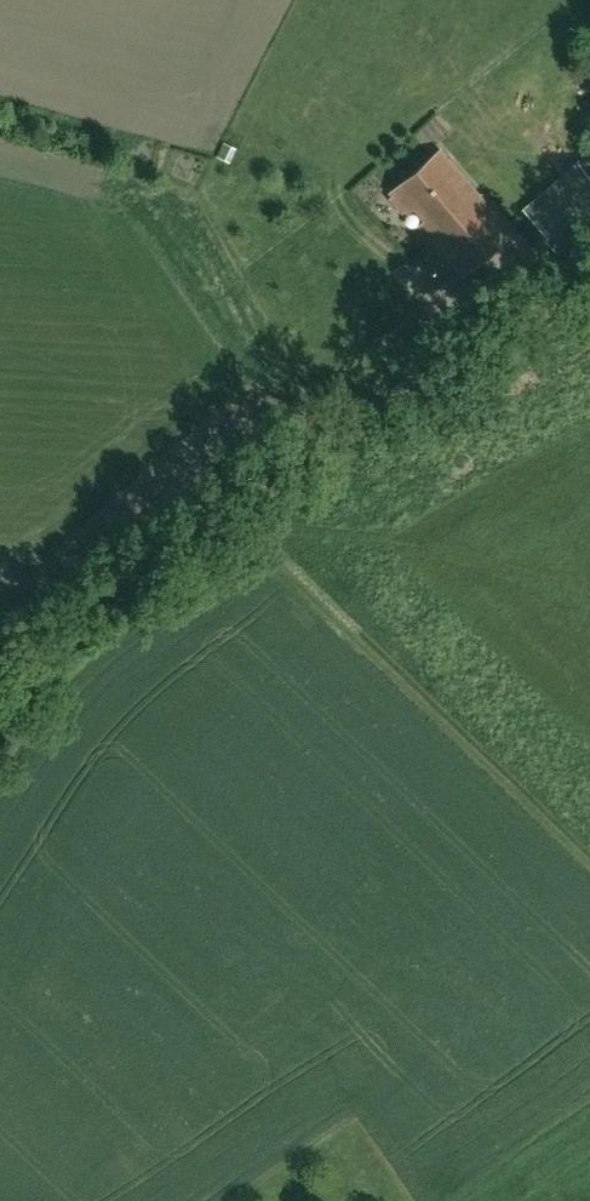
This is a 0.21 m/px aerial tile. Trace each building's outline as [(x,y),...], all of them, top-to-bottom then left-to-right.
[(441,150),(387,196),(405,217),(414,209),(425,221),(418,226),(462,278),(513,235),(441,150)]
